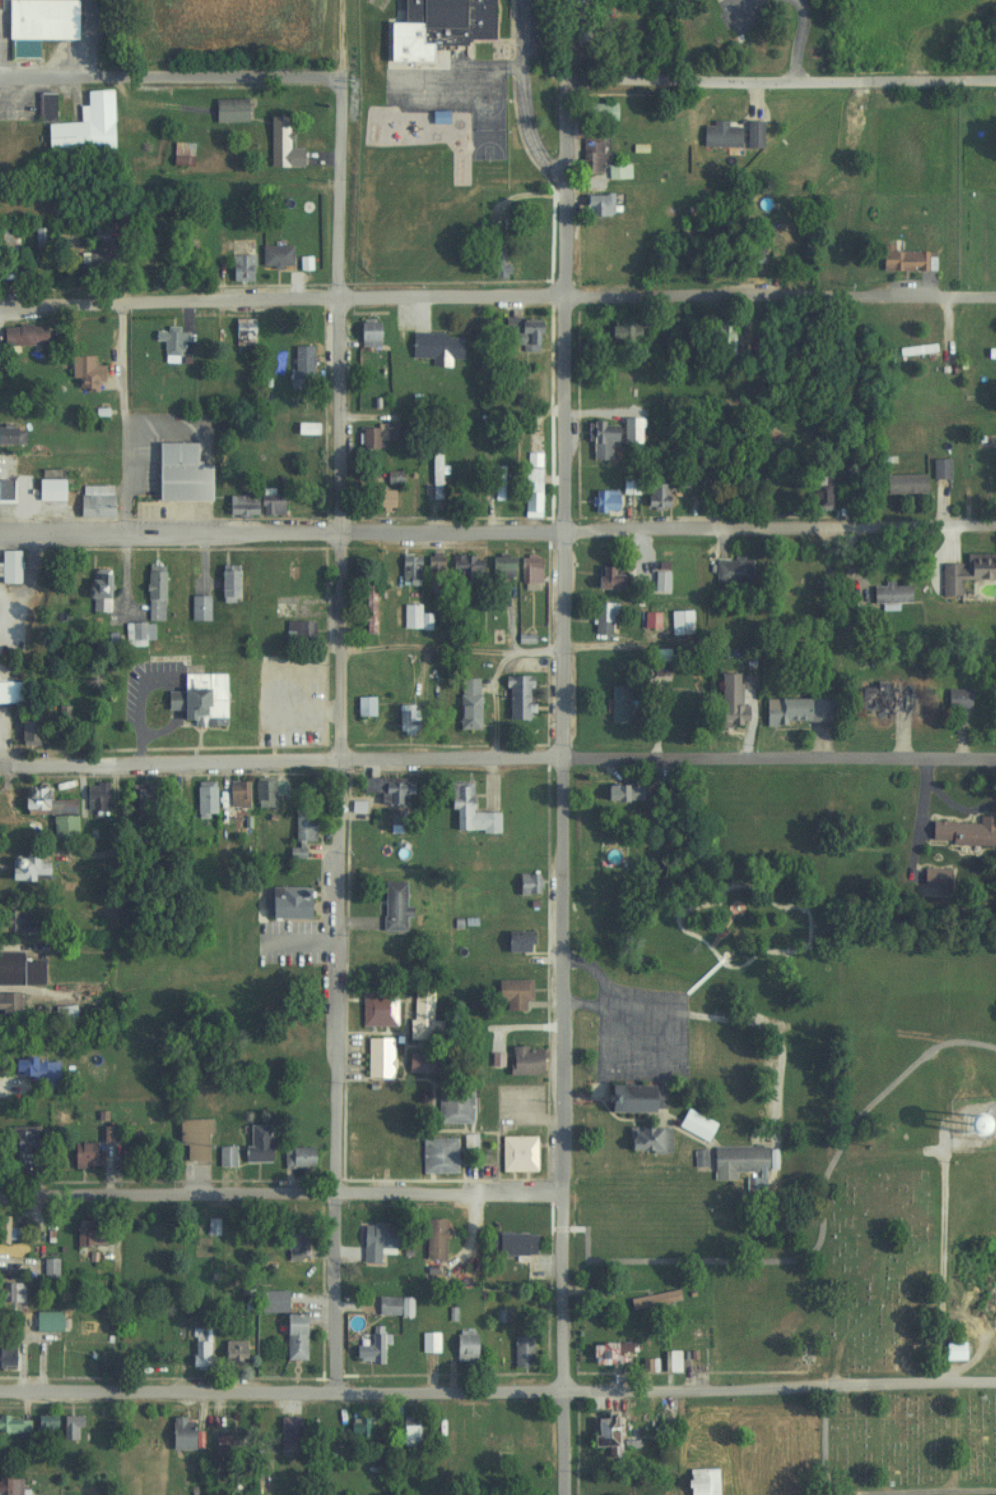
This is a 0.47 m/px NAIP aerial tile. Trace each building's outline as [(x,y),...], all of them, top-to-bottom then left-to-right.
[(5,41),(5,58),(32,58),(33,40),(71,41),(71,0),(66,0),(1,0),(0,41),(5,41)] [(412,26),(412,47),(461,47),(461,40),(487,41),(487,0),(396,0),(396,26),(412,26)] [(42,151),(109,149),(107,90),(81,91),(81,107),(75,107),(76,123),(42,124),(42,151)] [(33,94),(33,121),(51,121),(51,94),(33,94)] [(209,99),(209,122),(244,122),(244,99),(209,99)] [(610,104),(581,104),(581,121),(610,121),(610,104)] [(265,116),(264,167),(298,167),(298,147),(286,147),(286,116),(265,116)] [(697,146),(735,146),(735,126),(721,126),(721,121),(707,121),(707,126),(697,126),(697,146)] [(740,122),(740,147),(757,147),(757,122),(740,122)] [(598,174),(598,142),(577,142),(577,174),(598,174)] [(188,165),(188,143),(168,143),(168,165),(188,165)] [(602,165),(602,179),(623,179),(623,165),(602,165)] [(583,218),(607,218),(607,195),(577,195),(577,208),(583,208),(583,218)] [(930,271),(930,251),(888,251),(888,244),(875,244),(875,271),(930,271)] [(287,245),(256,245),(256,266),(287,266),(287,245)] [(756,247),(744,247),(744,266),(757,265),(756,247)] [(503,274),(503,250),(484,250),(484,274),(503,274)] [(103,275),(103,252),(74,252),(74,275),(103,275)] [(225,254),(225,280),(249,280),(249,254),(225,254)] [(500,318),(499,348),(533,349),(534,318),(500,318)] [(253,319),(229,319),(229,345),(253,345),(253,319)] [(375,347),(375,320),(351,320),(351,347),(375,347)] [(603,322),(603,341),(634,341),(634,322),(603,322)] [(43,325),(0,325),(0,345),(43,345),(43,325)] [(183,332),(172,332),(173,327),(161,326),(161,331),(148,330),(147,342),(158,342),(157,362),(174,362),(174,343),(183,343),(183,332)] [(455,358),(456,333),(405,332),(405,357),(426,357),(426,366),(444,367),(444,358),(455,358)] [(288,377),(307,377),(307,346),(288,346),(288,377)] [(894,354),(930,354),(930,346),(894,346),(894,354)] [(995,359),(995,349),(982,349),(982,359),(995,359)] [(88,364),(88,355),(64,355),(64,378),(71,378),(71,389),(91,389),(91,381),(97,381),(98,364),(88,364)] [(612,422),(588,422),(588,443),(612,443),(612,422)] [(311,423),(290,423),(290,434),(311,434),(311,423)] [(356,424),(356,448),(381,448),(381,440),(397,440),(397,424),(356,424)] [(13,429),(0,425),(0,443),(9,445),(13,429)] [(150,501),(205,501),(205,464),(190,464),(191,442),(151,442),(150,501)] [(436,500),(436,451),(425,451),(425,500),(436,500)] [(928,459),(928,479),(946,479),(946,459),(928,459)] [(489,501),(499,501),(499,465),(488,466),(489,501)] [(519,517),(535,517),(535,468),(519,468),(519,517)] [(31,478),(31,500),(57,500),(57,470),(40,470),(40,478),(31,478)] [(398,484),(398,471),(380,471),(380,484),(398,484)] [(881,494),(922,494),(922,474),(881,474),(881,494)] [(827,477),(806,477),(806,508),(827,508),(827,477)] [(23,480),(0,480),(0,503),(8,503),(8,516),(23,516),(23,480)] [(661,488),(683,488),(683,481),(641,482),(642,510),(662,509),(661,488)] [(107,517),(107,485),(73,485),(73,517),(107,517)] [(389,488),(364,488),(364,509),(389,509),(389,488)] [(614,511),(614,491),(589,491),(589,511),(614,511)] [(222,514),(279,515),(279,495),(222,494),(222,514)] [(13,583),(13,550),(0,550),(0,583),(13,583)] [(414,554),(395,554),(395,586),(414,586),(414,554)] [(438,554),(422,554),(422,592),(438,592),(438,554)] [(956,580),(995,580),(995,554),(960,554),(960,563),(937,563),(937,596),(956,596),(956,580)] [(477,556),(448,555),(448,580),(477,580),(477,556)] [(507,556),(483,556),(483,575),(507,575),(507,556)] [(535,590),(535,557),(515,557),(515,590),(535,590)] [(712,581),(748,581),(748,560),(712,560),(712,581)] [(233,564),(214,564),(214,602),(233,602),(233,564)] [(159,566),(142,566),(142,620),(159,620),(159,566)] [(592,589),(617,589),(617,567),(592,567),(592,589)] [(79,578),(79,599),(104,599),(104,570),(89,570),(89,578),(79,578)] [(664,591),(663,572),(650,572),(650,591),(664,591)] [(868,585),(869,608),(894,607),(894,602),(906,602),(905,584),(868,585)] [(359,634),(370,634),(370,586),(359,586),(359,634)] [(186,621),(206,621),(206,595),(186,595),(186,621)] [(589,634),(608,634),(608,615),(614,615),(614,603),(589,603),(589,634)] [(416,604),(397,604),(397,629),(427,629),(427,613),(416,613),(416,604)] [(688,636),(688,611),(666,611),(666,636),(688,636)] [(309,620),(279,620),(279,643),(309,643),(309,620)] [(120,623),(120,646),(141,646),(141,640),(149,640),(149,623),(120,623)] [(648,650),(648,676),(664,676),(664,650),(648,650)] [(220,673),(177,673),(177,691),(160,690),(160,709),(173,709),(173,719),(185,719),(185,725),(219,726),(220,673)] [(748,688),(748,674),(714,674),(714,726),(743,726),(743,704),(734,704),(734,688),(748,688)] [(525,719),(525,675),(500,675),(500,719),(525,719)] [(474,729),(474,678),(452,678),(452,729),(474,729)] [(20,682),(0,682),(0,702),(20,702),(20,682)] [(606,722),(625,722),(625,686),(606,686),(606,722)] [(852,711),(905,711),(905,686),(852,686),(852,711)] [(965,688),(942,688),(942,708),(965,708),(965,688)] [(370,696),(351,696),(351,717),(370,717),(370,696)] [(759,698),(759,723),(830,723),(830,698),(759,698)] [(392,734),(409,734),(409,704),(392,704),(392,734)] [(34,714),(15,714),(15,745),(34,745),(34,714)] [(406,778),(360,777),(359,793),(371,793),(371,803),(406,804),(406,778)] [(209,780),(190,780),(190,816),(209,816),(209,780)] [(241,780),(222,780),(222,807),(241,807),(241,780)] [(280,780),(249,780),(249,807),(268,807),(268,796),(280,796),(280,780)] [(493,832),(493,811),(466,811),(466,782),(444,781),(443,808),(450,809),(449,832),(493,832)] [(103,810),(103,782),(80,782),(80,810),(103,810)] [(148,784),(125,784),(125,805),(148,805),(148,784)] [(598,784),(598,801),(639,801),(639,784),(598,784)] [(71,799),(41,799),(41,787),(15,788),(15,810),(44,810),(44,840),(71,840),(71,799)] [(359,802),(347,802),(346,811),(358,812),(359,802)] [(299,841),(309,840),(309,807),(289,807),(289,847),(284,847),(284,858),(299,858),(299,841)] [(989,845),(990,817),(973,816),(972,823),(926,821),(925,842),(989,845)] [(0,855),(0,880),(27,880),(27,855),(0,855)] [(917,889),(944,889),(944,868),(917,868),(917,889)] [(513,895),(535,895),(535,874),(513,874),(513,895)] [(400,931),(400,917),(406,917),(406,906),(400,906),(400,881),(378,881),(378,931),(400,931)] [(260,918),(304,919),(304,887),(260,886),(260,918)] [(21,908),(0,908),(0,931),(21,931),(21,908)] [(501,932),(501,953),(527,953),(527,932),(501,932)] [(16,961),(16,951),(0,951),(0,985),(37,985),(37,962),(16,961)] [(526,1002),(526,980),(490,980),(490,1001),(502,1001),(502,1012),(519,1012),(519,1002),(526,1002)] [(428,990),(409,991),(409,1021),(403,1021),(403,1041),(439,1040),(439,1021),(429,1021),(428,990)] [(392,1027),(392,991),(356,991),(356,1027),(392,1027)] [(15,1013),(15,993),(0,993),(0,1013),(15,1013)] [(362,1039),(362,1078),(389,1078),(389,1039),(362,1039)] [(504,1075),(535,1075),(535,1048),(504,1048),(504,1075)] [(403,1073),(444,1073),(444,1053),(403,1053),(403,1073)] [(4,1059),(4,1080),(54,1080),(54,1059),(4,1059)] [(645,1112),(645,1085),(600,1085),(600,1112),(645,1112)] [(469,1088),(431,1088),(431,1124),(469,1124),(469,1088)] [(204,1118),(204,1133),(202,1132),(201,1160),(181,1159),(182,1144),(175,1144),(176,1130),(173,1130),(173,1117),(204,1118)] [(238,1163),(268,1163),(268,1135),(264,1135),(264,1125),(243,1125),(243,1147),(238,1147),(238,1163)] [(32,1127),(5,1127),(5,1151),(32,1151),(32,1127)] [(621,1153),(665,1153),(665,1128),(621,1128),(621,1153)] [(472,1135),(458,1135),(458,1151),(472,1151),(472,1135)] [(496,1172),(532,1172),(532,1137),(496,1137),(496,1172)] [(417,1174),(452,1174),(452,1138),(417,1138),(417,1174)] [(386,1150),(374,1150),(374,1142),(352,1142),(352,1169),(386,1169),(386,1150)] [(66,1167),(96,1167),(96,1143),(66,1143),(66,1167)] [(213,1167),(230,1167),(230,1146),(213,1146),(213,1167)] [(278,1147),(278,1168),(309,1168),(309,1147),(278,1147)] [(732,1181),(732,1172),(766,1172),(765,1147),(707,1147),(707,1181),(732,1181)] [(0,1216),(0,1243),(15,1243),(15,1231),(4,1230),(5,1216),(0,1216)] [(438,1220),(419,1220),(419,1246),(438,1246),(438,1220)] [(391,1224),(358,1224),(358,1262),(375,1262),(375,1249),(391,1249),(391,1224)] [(72,1246),(90,1246),(90,1230),(72,1230),(72,1246)] [(282,1260),(301,1260),(301,1233),(282,1233),(282,1260)] [(531,1234),(483,1234),(483,1256),(531,1256),(531,1234)] [(38,1278),(54,1278),(54,1259),(38,1259),(38,1278)] [(19,1283),(0,1283),(0,1304),(19,1304),(19,1283)] [(253,1312),(282,1312),(282,1291),(253,1291),(253,1312)] [(625,1309),(676,1302),(674,1291),(623,1298),(625,1309)] [(372,1315),(407,1315),(407,1297),(372,1297),(372,1315)] [(57,1312),(29,1312),(29,1331),(57,1331),(57,1312)] [(299,1359),(299,1314),(277,1314),(277,1359),(299,1359)] [(12,1368),(12,1331),(0,1331),(0,1368),(12,1368)] [(189,1362),(205,1362),(205,1331),(189,1331),(189,1362)] [(470,1331),(449,1331),(449,1362),(470,1362),(470,1331)] [(433,1333),(416,1333),(416,1352),(433,1352),(433,1333)] [(526,1367),(526,1336),(509,1336),(509,1367),(526,1367)] [(378,1363),(378,1337),(366,1337),(366,1345),(348,1345),(348,1363),(378,1363)] [(243,1340),(217,1340),(217,1359),(243,1359),(243,1340)] [(627,1353),(627,1343),(588,1343),(588,1365),(617,1365),(617,1353),(627,1353)] [(938,1360),(959,1360),(959,1343),(938,1343),(938,1360)] [(590,1419),(591,1457),(614,1456),(613,1413),(597,1414),(597,1419),(590,1419)] [(55,1440),(76,1440),(76,1415),(55,1415),(55,1440)] [(416,1449),(416,1415),(395,1415),(395,1449),(416,1449)] [(30,1436),(50,1435),(49,1416),(29,1417),(30,1436)] [(296,1417),(275,1417),(275,1451),(296,1451),(296,1417)] [(152,1428),(142,1428),(142,1418),(126,1418),(126,1446),(152,1446),(152,1428)] [(188,1450),(188,1418),(164,1418),(164,1450),(188,1450)] [(364,1418),(342,1418),(342,1437),(364,1437),(364,1418)] [(0,1419),(0,1432),(24,1432),(24,1419),(0,1419)] [(506,1452),(506,1437),(492,1437),(492,1452),(506,1452)] [(252,1462),(252,1470),(273,1470),(273,1462),(252,1462)] [(713,1469),(682,1469),(682,1494),(713,1494),(713,1469)] [(24,1486),(17,1486),(17,1477),(0,1477),(0,1494),(24,1494),(24,1486)]
